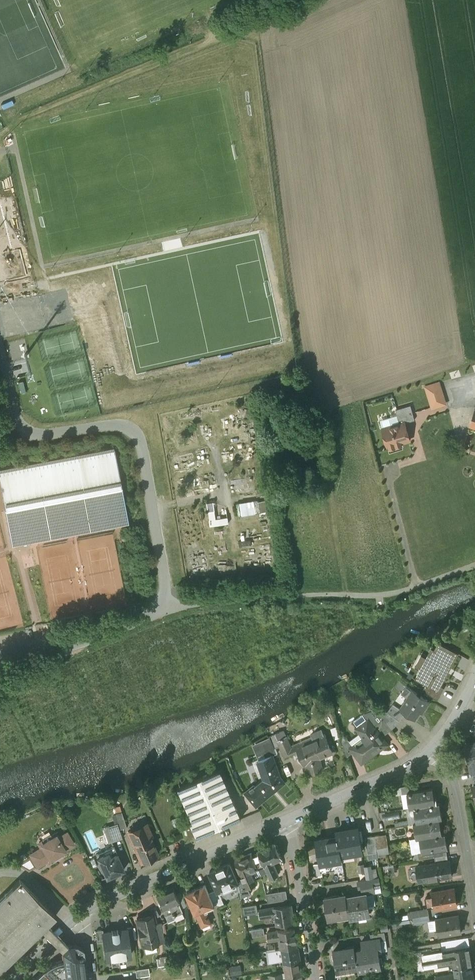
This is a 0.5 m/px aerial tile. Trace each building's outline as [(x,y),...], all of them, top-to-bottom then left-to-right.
[(439,383),(426,387),(432,407),(445,403),(439,383)] [(411,405),(396,409),(399,423),(405,422),(415,419),(411,405)] [(399,423),(383,428),(389,448),(403,444),(402,442),(410,440),(405,422),(399,423)] [(0,470),(0,483),(12,545),(129,523),(114,448),(0,470)] [(266,497),(240,502),(242,514),(269,510),(266,497)] [(230,523),(229,516),(217,517),(215,501),(209,501),(211,524),(230,523)] [(456,654),(439,645),(435,652),(432,650),(428,658),(422,670),(417,678),(427,683),(438,688),(440,685),(456,654)] [(422,670),(428,658),(421,655),(415,666),(422,670)] [(440,685),(438,688),(427,683),(423,690),(438,700),(445,688),(440,685)] [(414,692),(409,699),(407,697),(400,708),(399,709),(406,713),(415,719),(416,719),(415,718),(420,711),(422,713),(430,702),(411,688),(410,689),(414,692)] [(393,703),(387,712),(400,721),(406,713),(399,709),(400,708),(393,703)] [(371,707),(362,714),(363,714),(367,720),(368,719),(372,725),(378,720),(376,718),(378,717),(371,707)] [(382,717),(392,729),(400,721),(387,712),(384,710),(380,712),(382,717)] [(367,720),(363,714),(362,714),(353,720),(358,727),(367,720)] [(378,720),(372,725),(376,729),(382,736),(392,729),(382,717),(378,720)] [(365,737),(375,752),(386,743),(387,744),(382,736),(376,729),(372,725),(368,719),(367,720),(358,727),(357,728),(358,728),(365,737)] [(277,733),(270,736),(272,741),(275,747),(280,745),(278,740),(280,739),(277,733)] [(325,733),(313,738),(314,741),(297,748),(301,757),(302,757),(304,763),(306,762),(308,773),(318,771),(315,759),(320,757),(333,752),(325,733)] [(272,741),(270,736),(252,744),(258,759),(269,756),(264,745),(272,741)] [(286,736),(281,738),(281,739),(280,739),(278,740),(280,745),(285,756),(294,753),(286,736)] [(375,752),(365,737),(353,746),(352,747),(351,747),(354,751),(362,762),(375,753),(375,752)] [(297,748),(314,741),(313,738),(296,745),(297,748)] [(353,746),(347,738),(343,741),(347,756),(354,751),(351,747),(352,747),(353,746)] [(272,741),(264,745),(269,756),(273,754),(273,755),(278,753),(275,747),(272,741)] [(466,745),(469,763),(470,763),(472,771),(474,771),(474,743),(466,745)] [(258,759),(251,762),(259,760),(263,772),(264,772),(266,779),(257,787),(256,787),(259,791),(251,797),(246,791),(246,792),(256,805),(257,804),(256,804),(275,788),(276,789),(285,782),(280,777),(273,755),(273,754),(269,756),(258,759)] [(241,818),(220,770),(180,788),(195,823),(193,823),(198,837),(199,837),(241,818)] [(246,791),(251,797),(259,791),(256,787),(257,787),(255,784),(246,791)] [(415,784),(401,787),(402,794),(407,793),(416,792),(416,791),(415,784)] [(433,788),(416,791),(416,792),(407,793),(410,808),(432,804),(435,803),(435,804),(436,803),(433,788)] [(432,804),(414,807),(417,822),(439,818),(442,818),(440,803),(436,803),(435,804),(435,803),(432,804)] [(122,811),(115,814),(117,823),(120,829),(127,827),(122,811)] [(417,822),(414,823),(416,838),(419,838),(442,834),(439,818),(417,822)] [(117,823),(106,827),(111,842),(122,838),(120,829),(117,823)] [(193,823),(182,827),(186,842),(198,837),(193,823)] [(147,826),(129,834),(141,862),(157,855),(149,836),(151,835),(147,826)] [(337,837),(316,840),(320,863),(321,863),(322,870),(334,868),(333,861),(342,859),(341,854),(363,851),(359,828),(336,832),(337,837)] [(59,837),(56,832),(39,843),(42,848),(31,854),(31,855),(38,865),(48,859),(49,861),(67,850),(66,848),(73,844),(67,833),(59,837)] [(442,834),(419,838),(422,852),(425,852),(425,853),(444,849),(448,848),(445,833),(442,834)] [(386,834),(380,835),(382,848),(388,847),(386,834)] [(380,835),(374,836),(376,849),(382,848),(380,835)] [(374,836),(365,837),(369,860),(378,858),(378,857),(376,849),(374,836)] [(422,852),(419,838),(416,838),(409,839),(412,854),(418,853),(422,852)] [(275,843),(258,850),(259,854),(265,865),(265,866),(270,878),(278,874),(273,862),(282,858),(275,843)] [(96,854),(97,856),(108,852),(110,855),(117,853),(114,846),(96,854)] [(382,848),(376,849),(378,857),(385,856),(384,854),(389,853),(388,847),(382,848)] [(444,849),(425,853),(425,852),(422,852),(418,853),(419,859),(435,857),(445,855),(444,849)] [(117,853),(110,855),(108,852),(97,856),(106,877),(124,869),(117,853)] [(252,853),(235,860),(243,879),(247,887),(247,886),(256,883),(251,871),(258,868),(253,855),(252,853)] [(259,854),(256,855),(255,854),(253,855),(258,868),(259,868),(265,865),(259,854)] [(29,870),(38,865),(31,855),(17,863),(29,870)] [(445,855),(435,857),(436,863),(448,861),(447,855),(445,855)] [(342,859),(333,861),(334,868),(335,873),(344,872),(342,859)] [(436,863),(417,866),(418,868),(416,871),(417,878),(419,879),(420,882),(427,881),(428,881),(438,879),(452,876),(449,861),(448,861),(436,863)] [(230,863),(210,871),(218,889),(214,891),(218,902),(219,904),(235,897),(229,885),(238,881),(230,863)] [(322,870),(321,863),(320,863),(314,864),(316,876),(323,875),(322,870)] [(365,870),(366,879),(373,878),(372,869),(365,870)] [(366,879),(358,881),(359,888),(380,884),(379,877),(373,878),(366,879)] [(42,930),(48,925),(56,916),(20,879),(4,895),(0,899),(0,971),(42,930)] [(243,879),(238,881),(241,898),(251,894),(247,886),(247,887),(243,879)] [(205,885),(187,893),(195,912),(196,912),(201,923),(210,919),(205,908),(214,904),(213,904),(209,894),(205,885)] [(174,887),(157,895),(163,909),(166,915),(173,912),(175,916),(177,915),(176,914),(183,911),(182,908),(180,902),(177,894),(174,887)] [(454,888),(433,892),(434,896),(425,898),(427,907),(435,906),(436,909),(457,905),(454,888)] [(286,890),(266,893),(268,902),(288,899),(286,890)] [(218,902),(214,891),(209,894),(213,904),(218,902)] [(186,903),(181,892),(177,894),(180,902),(182,908),(187,906),(186,903)] [(366,894),(346,898),(349,914),(350,917),(369,914),(366,894)] [(346,895),(324,898),(328,919),(336,918),(336,916),(349,914),(346,898),(346,895)] [(257,904),(243,906),(244,915),(258,913),(257,904)] [(291,904),(260,909),(261,918),(275,916),(276,919),(277,919),(278,925),(294,922),(291,904)] [(417,917),(419,917),(418,910),(408,912),(409,919),(417,917)] [(153,915),(137,919),(142,942),(143,941),(142,939),(157,935),(158,938),(155,924),(153,915)] [(419,917),(417,917),(418,923),(430,921),(429,915),(419,917)] [(459,915),(436,919),(439,936),(461,932),(459,915)] [(162,923),(155,924),(158,938),(164,937),(162,923)] [(48,936),(63,951),(68,946),(53,930),(52,928),(48,925),(42,930),(46,934),(48,936)] [(264,927),(252,929),(253,936),(265,934),(264,927)] [(295,928),(278,930),(268,932),(269,941),(280,939),(281,948),(298,946),(295,928)] [(103,932),(102,932),(104,941),(106,959),(111,958),(111,963),(126,961),(126,956),(130,956),(128,938),(127,929),(126,929),(103,932)] [(385,932),(370,934),(371,940),(380,939),(380,941),(386,940),(385,932)] [(440,942),(442,952),(468,948),(467,937),(440,942)] [(371,940),(361,942),(363,950),(355,951),(358,967),(358,971),(381,967),(378,949),(380,948),(380,949),(381,949),(380,941),(380,939),(371,940)] [(440,942),(414,946),(416,957),(423,956),(442,952),(440,942)] [(267,944),(264,945),(259,946),(260,952),(264,951),(267,951),(272,950),(276,949),(275,943),(267,944)] [(45,969),(44,970),(54,979),(87,979),(83,949),(76,945),(68,946),(63,951),(64,960),(57,962),(51,965),(45,969)] [(276,949),(272,950),(273,954),(274,960),(283,959),(284,963),(300,960),(298,946),(281,948),(276,949)] [(354,947),(334,951),(337,970),(338,970),(338,969),(345,968),(345,969),(358,967),(355,951),(354,947)] [(442,952),(423,956),(425,967),(453,962),(454,968),(471,965),(468,948),(442,952)] [(425,967),(423,956),(416,957),(419,971),(434,968),(435,971),(454,968),(453,962),(425,967)] [(284,963),(286,977),(292,976),(292,979),(303,979),(300,960),(284,963)] [(454,968),(455,974),(436,977),(437,979),(474,979),(471,965),(454,968)] [(149,968),(135,969),(137,977),(150,975),(149,968)] [(44,970),(33,979),(54,979),(44,970)]
